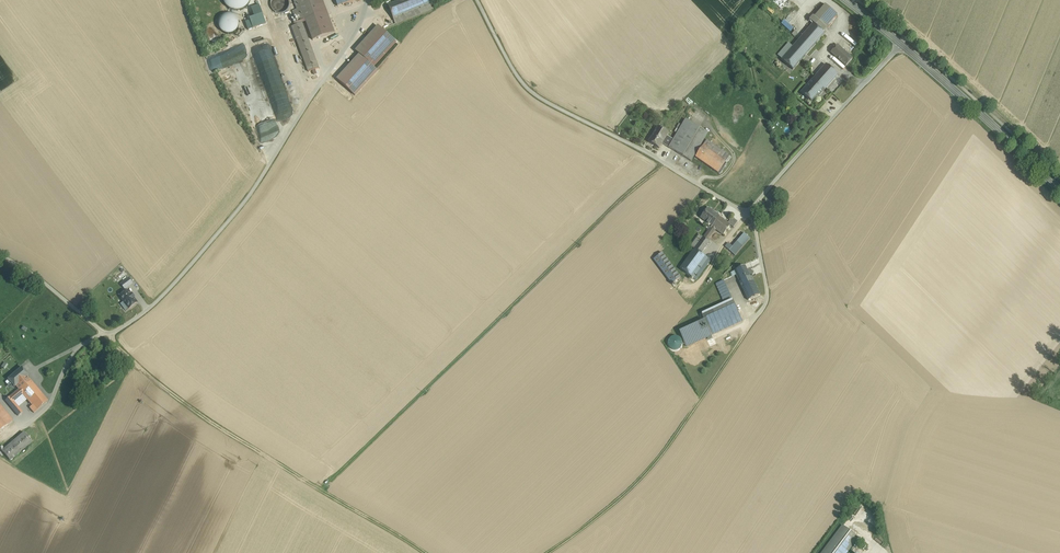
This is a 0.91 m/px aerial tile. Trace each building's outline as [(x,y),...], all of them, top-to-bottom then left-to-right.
[(250,0),(223,0),(224,2),(227,7),(232,10),(237,11),(242,10),(247,7),(250,2),(250,0)] [(289,4),(289,1),(288,0),(272,0),(271,1),(271,5),(271,8),(274,11),(277,13),(280,14),(284,13),(287,11),(289,8),(289,4)] [(297,10),(299,15),(301,20),(305,19),(327,11),(323,0),(293,0),(297,10)] [(397,1),(388,5),(395,24),(432,9),(428,0),(396,0),(397,1)] [(259,5),(251,8),(255,18),(263,15),(259,5)] [(825,5),(814,18),(824,26),(835,13),(825,5)] [(327,11),(305,19),(313,40),(335,32),(327,11)] [(238,28),(239,24),(238,20),(236,17),(233,15),(229,14),(225,15),(222,17),(219,20),(219,24),(219,28),(222,32),(225,34),(229,34),(233,34),(236,31),(238,28)] [(255,18),(250,19),(253,29),(266,24),(263,15),(255,18)] [(824,26),(814,18),(811,21),(813,23),(821,30),(824,26)] [(795,28),(785,20),(781,24),(791,32),(795,28)] [(319,68),(302,23),(292,27),(309,72),(319,68)] [(813,23),(781,60),(793,70),(825,34),(821,30),(813,23)] [(378,26),(356,51),(360,55),(337,79),(355,96),(377,71),(373,68),(396,43),(378,26)] [(854,41),(856,39),(845,30),(843,33),(854,41)] [(296,118),(270,45),(251,51),(283,140),(296,118)] [(853,58),(837,45),(831,52),(846,66),(853,58)] [(231,49),(232,51),(207,60),(210,71),(240,61),(235,47),(231,49)] [(826,64),(812,80),(824,91),(838,75),(826,64)] [(812,80),(801,93),(813,103),(824,91),(812,80)] [(673,139),(667,136),(662,144),(668,147),(668,148),(691,161),(708,133),(685,119),(673,139)] [(668,133),(658,127),(648,142),(659,149),(662,144),(667,136),(669,133),(668,133)] [(707,140),(695,157),(718,173),(725,163),(730,157),(707,140)] [(728,223),(708,208),(700,218),(711,226),(716,229),(723,235),(730,225),(728,223)] [(738,221),(732,217),(728,223),(730,225),(733,227),(738,221)] [(711,226),(703,237),(707,240),(716,229),(711,226)] [(744,233),(732,246),(728,243),(725,247),(735,255),(750,238),(744,233)] [(699,234),(690,246),(694,249),(703,237),(699,234)] [(694,249),(680,269),(693,279),(708,259),(701,254),(709,242),(707,240),(703,237),(694,249)] [(680,278),(662,253),(654,259),(672,284),(680,278)] [(744,266),(736,270),(741,282),(739,282),(739,283),(740,283),(752,277),(750,278),(744,266)] [(752,277),(740,283),(748,300),(760,295),(752,277)] [(128,278),(120,284),(125,289),(132,284),(128,278)] [(731,299),(723,281),(716,284),(724,302),(731,299)] [(128,290),(119,297),(128,309),(137,302),(128,290)] [(110,296),(100,301),(102,306),(113,301),(110,296)] [(102,306),(111,325),(123,320),(113,300),(113,301),(102,306)] [(732,300),(712,309),(718,321),(722,331),(742,321),(732,300)] [(712,309),(701,314),(705,321),(707,326),(718,321),(712,309)] [(705,321),(680,332),(687,346),(711,335),(707,326),(705,321)] [(718,321),(707,326),(711,335),(722,331),(718,321)] [(22,368),(8,379),(14,387),(27,376),(28,375),(22,368)] [(48,401),(27,376),(15,386),(18,389),(23,394),(32,405),(29,407),(34,412),(48,401)] [(18,389),(5,400),(18,416),(23,412),(14,402),(23,394),(18,389)] [(0,405),(0,415),(8,424),(13,420),(0,405)] [(24,432),(2,451),(10,460),(32,442),(24,432)] [(823,552),(846,552),(854,541),(858,537),(843,526),(823,552)]
